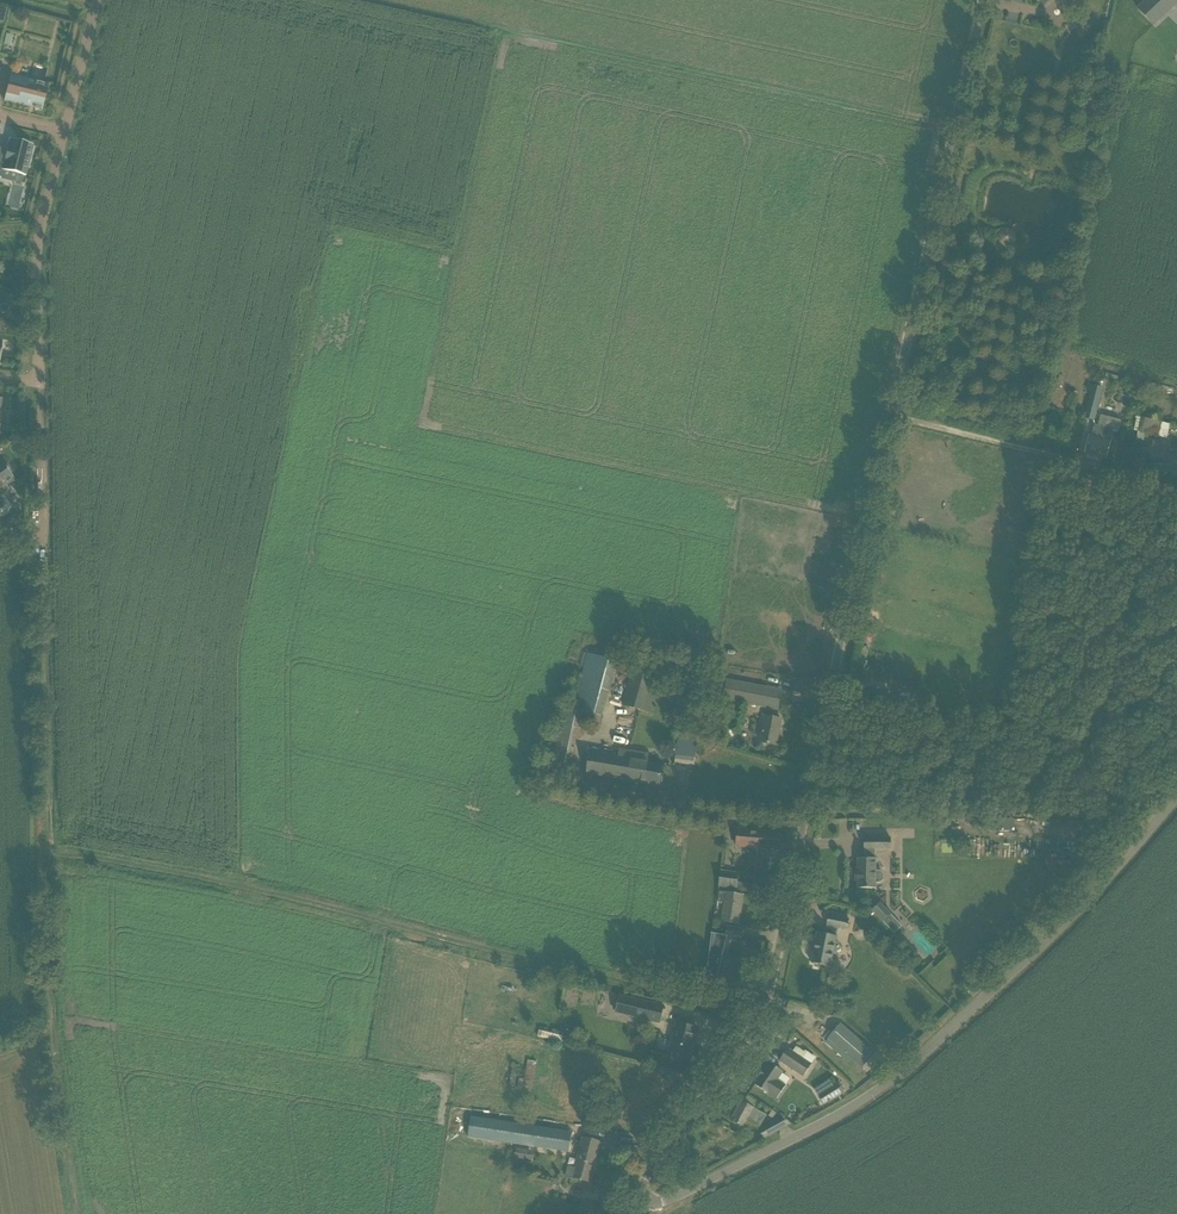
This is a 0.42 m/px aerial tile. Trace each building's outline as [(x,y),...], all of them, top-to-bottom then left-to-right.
[(1138,8),(1154,25),(1176,3),(1176,0),(1147,0),(1138,8)] [(1100,39),(1105,41),(1109,22),(1104,21),(1100,39)] [(11,74),(4,102),(5,102),(5,101),(30,107),(31,106),(30,106),(31,103),(42,105),(40,111),(41,111),(48,83),(47,83),(47,84),(29,80),(11,75),(12,74),(11,74)] [(9,140),(3,165),(0,164),(0,177),(1,178),(3,171),(26,176),(33,145),(9,139),(9,140)] [(13,186),(9,205),(17,207),(21,187),(13,186)] [(1007,229),(999,234),(1000,242),(1008,246),(1015,241),(1014,233),(1007,229)] [(1084,419),(1094,421),(1103,388),(1089,384),(1087,391),(1091,392),(1084,419)] [(1086,453),(1106,458),(1113,431),(1118,432),(1121,420),(1101,415),(1098,426),(1095,425),(1092,436),(1090,436),(1086,453)] [(1135,431),(1167,438),(1170,424),(1139,417),(1135,431)] [(1176,475),(1176,457),(1163,454),(1165,445),(1154,442),(1153,447),(1144,445),(1141,459),(1151,461),(1149,468),(1176,475)] [(0,461),(0,496),(8,490),(5,486),(14,480),(9,473),(11,472),(11,473),(12,472),(7,465),(6,466),(5,467),(0,461)] [(856,664),(864,666),(868,647),(861,646),(856,664)] [(544,775),(564,779),(567,768),(574,735),(576,728),(582,729),(585,713),(602,717),(617,661),(587,653),(572,708),(563,706),(550,765),(551,765),(550,768),(546,768),(544,775)] [(623,706),(652,713),(662,678),(632,670),(623,706)] [(691,672),(689,680),(699,683),(701,675),(691,672)] [(761,743),(776,746),(781,720),(772,718),(774,709),(778,710),(782,691),(727,680),(724,699),(768,708),(761,743)] [(675,763),(695,765),(698,735),(678,733),(675,763)] [(589,762),(587,774),(659,786),(663,765),(648,762),(618,757),(591,753),(589,762)] [(971,821),(971,829),(986,829),(986,821),(971,821)] [(737,846),(757,848),(759,840),(770,841),(770,832),(738,829),(737,846)] [(755,869),(763,869),(764,853),(762,853),(762,848),(770,849),(782,850),(783,834),(770,832),(770,841),(759,840),(757,848),(755,869)] [(858,889),(876,889),(876,883),(879,883),(882,882),(884,879),(884,874),(881,872),(879,871),(876,871),(876,850),(891,850),(891,839),(865,838),(864,849),(865,849),(865,859),(858,859),(858,889)] [(752,892),(752,893),(771,896),(773,881),(762,880),(761,880),(763,869),(755,869),(754,879),(753,884),(752,892)] [(721,871),(719,887),(730,888),(730,889),(737,890),(752,892),(753,884),(738,882),(739,873),(721,871)] [(723,922),(739,924),(743,896),(720,892),(718,902),(725,903),(723,922)] [(884,922),(894,934),(902,926),(892,915),(880,902),(872,910),(883,922),(884,922)] [(815,967),(819,968),(821,965),(830,967),(833,955),(842,949),(836,941),(839,927),(847,929),(849,920),(829,916),(827,925),(828,925),(826,934),(818,933),(812,963),(814,964),(815,967)] [(714,921),(713,928),(720,929),(721,921),(714,921)] [(727,936),(742,938),(744,929),(727,926),(726,936),(712,933),(712,934),(727,936)] [(711,945),(725,947),(727,936),(712,934),(711,945)] [(710,956),(706,985),(724,990),(727,978),(737,981),(739,974),(741,974),(743,964),(732,961),(718,958),(710,956)] [(619,995),(614,1013),(660,1024),(665,1005),(619,995)] [(697,1028),(677,1023),(670,1052),(690,1057),(697,1028)] [(829,1038),(856,1063),(868,1049),(841,1025),(829,1038)] [(562,1039),(562,1028),(540,1027),(539,1038),(562,1039)] [(780,1060),(804,1075),(811,1065),(787,1049),(780,1060)] [(526,1079),(536,1079),(537,1061),(527,1061),(526,1079)] [(779,1081),(784,1073),(770,1063),(755,1085),(778,1100),(786,1087),(779,1081)] [(845,1091),(838,1081),(833,1085),(829,1079),(814,1089),(825,1105),(845,1091)] [(748,1121),(760,1128),(767,1115),(741,1101),(731,1120),(745,1127),(748,1121)] [(468,1137),(569,1153),(572,1132),(471,1116),(468,1137)] [(775,1120),(758,1129),(763,1138),(780,1129),(775,1120)] [(566,1176),(591,1183),(601,1142),(583,1137),(576,1166),(569,1164),(566,1176)] [(514,1158),(532,1161),(534,1151),(516,1148),(514,1158)]
